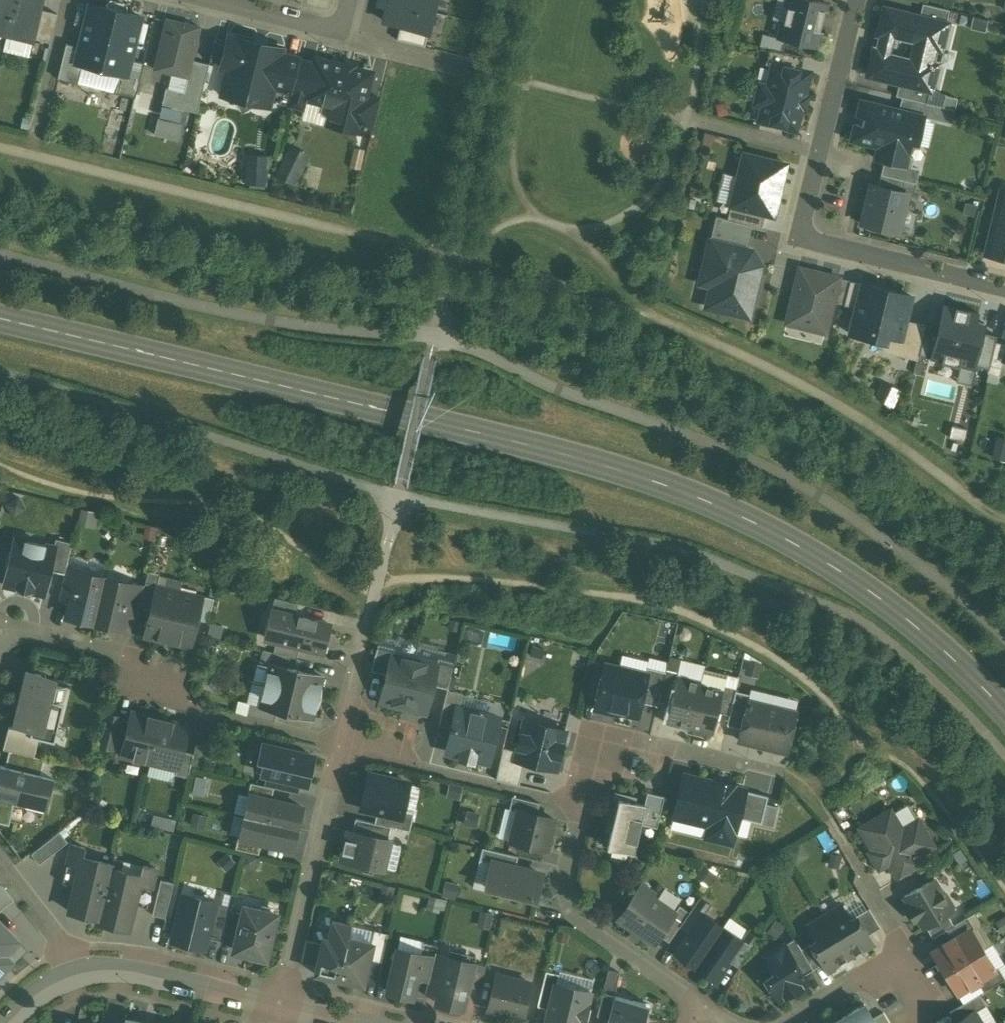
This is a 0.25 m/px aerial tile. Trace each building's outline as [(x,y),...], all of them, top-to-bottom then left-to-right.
[(7,34),(16,0),(0,0),(0,32),(7,34)] [(7,34),(33,40),(40,12),(43,0),(16,0),(7,34)] [(429,33),(434,14),(434,13),(380,0),(379,5),(388,7),(384,23),(401,26),(429,33)] [(434,13),(437,0),(380,0),(434,13)] [(780,39),(815,47),(826,3),(814,0),(789,0),(780,39)] [(949,10),(923,4),(919,17),(946,24),(949,10)] [(141,18),(91,5),(80,48),(76,63),(83,65),(121,74),(127,76),(130,61),(141,18)] [(935,48),(940,49),(946,24),(919,17),(884,9),(878,34),(882,35),(878,51),(874,50),(868,75),(899,83),(930,90),(937,65),(931,64),(935,48)] [(56,15),(40,12),(33,40),(49,44),(56,15)] [(200,28),(167,20),(154,70),(188,78),(192,61),(200,28)] [(429,33),(401,26),(398,41),(426,47),(429,33)] [(284,50),(264,45),(263,46),(262,46),(256,45),(256,44),(255,43),(229,36),(227,41),(222,65),(220,70),(227,72),(221,96),(235,100),(241,96),(253,99),(256,105),(270,108),(272,96),(283,54),(284,50)] [(227,41),(215,38),(209,62),(222,65),(227,41)] [(58,80),(78,85),(83,65),(76,63),(80,48),(66,45),(58,80)] [(804,57),(769,49),(765,64),(773,66),(774,64),(801,71),(804,57)] [(300,59),(283,54),(272,96),(281,99),(280,105),(289,107),(300,59)] [(315,62),(300,59),(289,107),(304,111),(307,99),(306,99),(315,62)] [(370,74),(316,60),(315,62),(306,99),(307,99),(333,105),(334,107),(329,125),(356,132),(365,95),(370,74)] [(121,74),(116,94),(135,99),(144,65),(130,61),(127,76),(121,74)] [(209,65),(192,61),(188,78),(184,94),(166,89),(162,105),(197,113),(209,65)] [(801,71),(774,64),(773,66),(768,88),(760,86),(756,103),(764,105),(760,121),(795,129),(809,73),(801,71)] [(121,74),(83,65),(78,85),(116,94),(121,74)] [(930,90),(899,83),(896,96),(926,104),(930,90)] [(380,99),(365,95),(357,129),(372,133),(380,99)] [(902,99),(899,112),(953,124),(956,112),(902,99)] [(899,112),(861,102),(852,139),(881,146),(877,159),(911,168),(924,118),(899,112)] [(181,126),(168,122),(164,138),(178,141),(181,126)] [(786,164),(743,154),(731,206),(766,215),(773,217),(786,164)] [(264,185),(265,159),(250,159),(249,185),(264,185)] [(301,170),(284,162),(276,177),(294,185),(301,170)] [(883,162),(880,175),(917,184),(920,171),(883,162)] [(917,184),(880,175),(877,188),(911,196),(914,197),(917,184)] [(902,234),(911,196),(877,188),(869,186),(859,224),(902,234)] [(1000,198),(986,254),(1004,259),(1004,199),(1000,198)] [(766,215),(731,206),(727,220),(751,226),(762,228),(766,215)] [(751,226),(727,220),(716,217),(710,240),(745,249),(751,226)] [(745,249),(710,240),(704,266),(715,269),(707,302),(727,307),(726,312),(749,318),(761,268),(750,250),(745,249)] [(821,276),(799,271),(788,315),(800,318),(798,326),(825,333),(833,302),(838,279),(838,278),(821,274),(821,276)] [(850,282),(838,279),(833,302),(844,305),(850,282)] [(862,284),(850,282),(844,305),(856,308),(862,284)] [(911,296),(862,284),(856,308),(854,314),(850,334),(884,342),(882,352),(917,360),(918,355),(924,331),(926,325),(905,320),(911,296)] [(937,334),(931,358),(974,369),(975,366),(983,333),(985,324),(977,322),(979,314),(944,306),(937,334)] [(931,358),(937,334),(924,331),(918,355),(931,358)] [(997,337),(983,333),(975,366),(989,370),(996,342),(997,337)] [(996,342),(989,370),(988,373),(999,376),(1003,360),(1004,352),(1004,345),(996,342)] [(876,399),(893,406),(899,392),(882,384),(876,399)] [(961,447),(963,427),(949,425),(946,446),(961,447)] [(992,458),(1004,460),(1004,440),(995,439),(992,458)] [(54,548),(16,539),(13,550),(12,550),(8,555),(6,561),(5,566),(6,572),(8,573),(5,585),(44,594),(49,570),(55,548),(54,548)] [(72,543),(56,539),(54,548),(55,548),(49,570),(65,574),(67,567),(72,543)] [(80,570),(67,567),(65,574),(59,598),(71,601),(77,574),(79,574),(80,570)] [(145,585),(140,606),(151,609),(156,587),(160,574),(148,571),(145,585)] [(79,574),(77,574),(71,601),(67,617),(94,623),(105,580),(79,574)] [(130,586),(105,580),(94,623),(122,630),(125,614),(132,587),(130,586)] [(145,585),(131,582),(130,586),(132,587),(125,614),(137,617),(140,606),(145,585)] [(179,593),(156,587),(151,609),(145,635),(168,641),(179,593)] [(202,598),(179,593),(168,641),(191,646),(197,619),(202,598)] [(214,599),(202,596),(202,598),(197,619),(209,622),(214,599)] [(298,604),(275,598),(272,610),(275,611),(295,615),(298,604)] [(295,615),(275,611),(268,639),(299,646),(323,652),(330,624),(295,615)] [(299,646),(276,641),(273,652),(290,656),(297,658),(299,646)] [(394,648),(378,644),(371,670),(387,674),(392,654),(394,648)] [(273,652),(263,650),(260,661),(270,664),(287,668),(290,656),(273,652)] [(392,654),(387,674),(380,702),(389,704),(389,705),(403,708),(414,659),(392,654)] [(681,660),(669,657),(666,671),(661,692),(672,695),(677,675),(681,660)] [(453,662),(438,658),(436,664),(437,665),(432,685),(447,689),(453,662)] [(436,664),(414,659),(403,708),(416,711),(417,710),(426,712),(432,685),(437,665),(436,664)] [(704,665),(681,659),(681,660),(677,675),(701,681),(704,665)] [(624,671),(619,666),(606,663),(596,706),(637,716),(640,702),(646,677),(644,676),(624,671)] [(287,668),(270,664),(265,685),(321,698),(322,693),(322,688),(322,686),(320,685),(322,676),(287,668)] [(666,671),(647,667),(644,676),(646,677),(640,702),(657,706),(661,692),(666,671)] [(67,688),(45,683),(46,676),(28,672),(15,724),(21,725),(40,730),(38,738),(55,742),(67,688)] [(701,681),(677,675),(672,695),(666,723),(689,728),(700,684),(701,681)] [(723,690),(700,684),(689,728),(712,734),(718,712),(723,690)] [(321,698),(265,685),(260,706),(277,710),(312,719),(314,710),(316,710),(320,703),(321,698)] [(735,689),(724,687),(723,690),(718,712),(729,715),(735,691),(735,689)] [(462,693),(447,690),(439,725),(453,728),(457,709),(458,709),(462,693)] [(751,694),(735,691),(729,715),(727,725),(741,729),(748,701),(749,701),(751,694)] [(749,701),(748,701),(741,729),(739,740),(785,751),(795,712),(749,701)] [(260,706),(250,704),(247,715),(274,722),(277,710),(260,706)] [(458,709),(457,709),(453,728),(447,751),(461,755),(460,758),(473,761),(474,758),(488,761),(498,719),(458,709)] [(161,719),(132,712),(121,756),(151,763),(161,719)] [(122,718),(106,715),(101,738),(116,742),(122,718)] [(188,726),(161,719),(151,763),(177,769),(178,770),(182,751),(188,726)] [(565,731),(524,721),(517,752),(515,760),(526,762),(556,769),(565,731)] [(40,730),(21,725),(20,729),(9,727),(3,749),(9,751),(34,757),(38,738),(40,730)] [(299,781),(308,783),(314,757),(269,747),(263,772),(269,774),(299,781)] [(504,749),(496,778),(519,785),(526,762),(515,760),(517,752),(504,749)] [(34,757),(9,751),(5,766),(40,775),(44,759),(34,757)] [(194,754),(182,751),(178,770),(177,769),(176,774),(188,777),(194,754)] [(0,765),(0,798),(15,802),(47,809),(54,778),(40,775),(5,766),(0,765)] [(274,788),(296,793),(299,781),(269,774),(266,786),(274,788)] [(745,789),(684,774),(674,817),(708,825),(705,837),(732,844),(738,818),(745,791),(745,789)] [(408,784),(369,775),(362,807),(377,811),(401,816),(402,810),(408,784)] [(266,786),(250,783),(248,795),(250,796),(250,795),(271,800),(274,788),(266,786)] [(768,796),(745,791),(738,818),(761,823),(768,796)] [(637,797),(614,792),(605,831),(610,832),(618,799),(635,803),(637,797)] [(664,797),(647,793),(644,805),(646,805),(641,824),(657,828),(664,797)] [(271,800),(250,795),(250,796),(245,816),(297,828),(302,807),(271,800)] [(539,803),(512,796),(509,809),(518,811),(518,810),(537,815),(539,803)] [(0,798),(0,823),(9,825),(15,802),(0,798)] [(635,803),(618,799),(610,832),(607,848),(634,854),(641,824),(646,805),(644,805),(635,803)] [(903,831),(890,809),(860,828),(873,849),(872,850),(882,867),(888,863),(909,850),(912,856),(917,853),(931,845),(917,822),(903,831)] [(401,816),(377,811),(374,823),(390,827),(410,831),(414,813),(402,810),(401,816)] [(537,815),(518,810),(518,811),(511,841),(546,850),(554,819),(537,815)] [(297,828),(245,816),(241,837),(240,837),(261,842),(292,850),(297,828)] [(374,823),(355,818),(352,832),(387,840),(390,827),(374,823)] [(352,832),(348,831),(341,860),(383,870),(390,841),(387,840),(352,832)] [(60,832),(31,854),(39,864),(68,842),(60,832)] [(261,842),(240,837),(241,837),(238,836),(235,849),(259,854),(261,842)] [(85,847),(72,844),(63,883),(75,886),(83,857),(85,847)] [(518,857),(482,848),(479,860),(493,864),(493,863),(515,868),(518,857)] [(909,850),(888,863),(898,879),(923,864),(917,853),(912,856),(909,850)] [(83,857),(75,886),(70,911),(99,919),(111,868),(112,868),(113,864),(83,857)] [(515,868),(493,863),(493,864),(486,891),(534,902),(541,874),(515,868)] [(156,868),(143,865),(141,875),(134,904),(147,907),(156,868)] [(112,868),(111,868),(99,919),(98,922),(128,930),(134,904),(141,875),(112,868)] [(943,895),(934,879),(904,897),(910,907),(907,909),(914,920),(917,919),(923,929),(926,927),(947,915),(953,911),(951,908),(954,906),(946,893),(943,895)] [(174,883),(161,880),(152,915),(165,918),(174,883)] [(674,913),(652,898),(655,893),(643,885),(637,894),(637,893),(619,920),(653,943),(659,936),(674,913)] [(14,900),(0,886),(0,913),(14,900)] [(214,902),(183,895),(173,940),(204,947),(206,938),(214,903),(214,902)] [(689,913),(680,926),(690,933),(703,914),(704,915),(710,905),(700,897),(689,913)] [(230,907),(214,903),(206,938),(222,941),(229,911),(230,907)] [(856,916),(850,920),(841,905),(825,915),(850,957),(872,943),(867,935),(856,916)] [(277,914),(244,906),(242,914),(234,946),(233,951),(246,954),(266,959),(277,914)] [(674,913),(659,936),(669,942),(680,926),(689,913),(679,906),(674,913)] [(869,909),(856,916),(867,935),(880,927),(869,909)] [(242,914),(229,911),(222,941),(221,943),(234,946),(242,914)] [(690,933),(675,954),(695,967),(722,928),(704,915),(703,914),(690,933)] [(850,957),(825,915),(808,925),(817,940),(811,943),(823,963),(828,970),(850,957)] [(947,915),(926,927),(932,938),(946,930),(954,925),(947,915)] [(954,925),(946,930),(952,940),(969,930),(970,930),(974,928),(967,917),(954,925)] [(333,921),(329,939),(323,938),(322,944),(317,966),(315,974),(338,979),(348,937),(351,925),(333,921)] [(0,973),(25,949),(0,923),(0,973)] [(722,928),(695,967),(715,981),(729,961),(742,941),(741,941),(722,928)] [(952,940),(933,951),(946,972),(982,950),(970,930),(969,930),(952,940)] [(388,934),(375,931),(372,943),(373,943),(370,959),(381,962),(388,934)] [(748,931),(741,941),(742,941),(729,961),(739,967),(759,938),(748,931)] [(398,936),(396,945),(419,949),(421,940),(398,936)] [(348,937),(338,979),(364,985),(370,959),(373,943),(372,943),(348,937)] [(801,950),(794,939),(784,945),(803,976),(813,970),(801,950)] [(322,944),(306,940),(301,963),(317,966),(322,944)] [(437,945),(424,942),(421,954),(422,954),(417,978),(429,980),(435,953),(437,945)] [(811,943),(801,950),(813,970),(823,963),(811,943)] [(803,976),(784,945),(765,956),(775,973),(766,979),(779,1000),(785,996),(800,987),(800,986),(807,983),(803,976)] [(421,954),(397,948),(387,991),(412,997),(417,978),(422,954),(421,954)] [(982,950),(946,972),(958,992),(977,981),(994,971),(994,970),(982,950)] [(435,953),(429,980),(426,992),(437,995),(447,956),(435,953)] [(474,962),(447,956),(437,995),(436,1002),(463,1009),(469,985),(474,962)] [(486,965),(474,962),(469,985),(480,988),(486,965)] [(994,971),(977,981),(983,991),(1004,978),(998,967),(994,970),(994,971)] [(608,970),(597,1016),(609,1019),(615,996),(620,973),(608,970)] [(559,975),(546,971),(537,1006),(549,1009),(555,984),(556,984),(559,975)] [(531,983),(496,975),(487,1009),(523,1017),(531,983)] [(555,984),(549,1009),(546,1022),(583,1022),(590,993),(556,984),(555,984)] [(979,994),(949,1012),(955,1022),(973,1012),(974,1013),(986,1006),(979,994)] [(649,1004),(615,996),(609,1019),(609,1022),(645,1022),(649,1004)] [(843,1017),(847,1022),(876,1022),(873,1018),(864,1004),(843,1017)] [(883,1012),(873,1018),(876,1022),(890,1022),(883,1012)] [(955,1022),(980,1022),(974,1013),(973,1012),(955,1022)]
